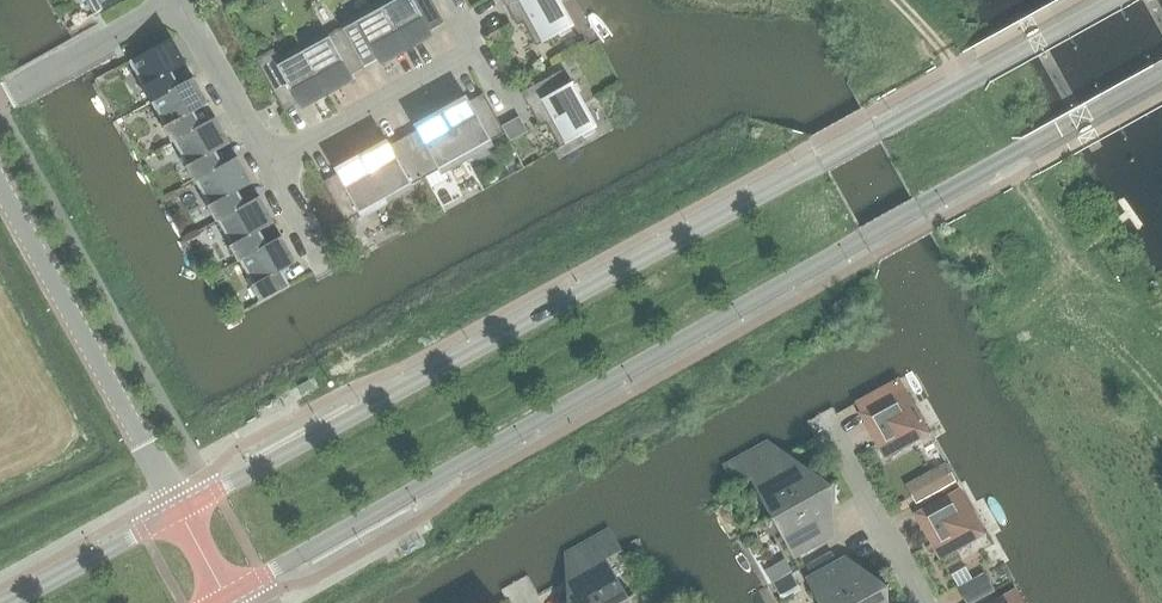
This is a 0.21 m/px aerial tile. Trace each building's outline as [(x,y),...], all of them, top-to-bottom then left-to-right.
[(100,10),(119,0),(95,0),(100,10)] [(380,6),(406,51),(432,37),(428,31),(443,23),(430,0),(391,0),(380,6)] [(570,31),(553,0),(502,0),(516,26),(522,22),(535,46),(558,34),(559,36),(570,31)] [(406,51),(380,6),(341,28),(363,67),(376,60),(379,66),(406,51)] [(341,28),(301,50),(327,95),(353,81),(349,74),(363,67),(341,28)] [(179,87),(178,85),(170,72),(180,67),(173,55),(179,52),(170,37),(129,61),(142,86),(140,87),(149,103),(151,102),(179,87)] [(300,110),(327,95),(301,50),(279,62),(272,49),(253,60),(282,111),(297,103),(300,110)] [(593,132),(559,71),(520,93),(539,127),(545,123),(558,147),(581,135),(583,138),(593,132)] [(171,143),(173,142),(201,127),(200,125),(192,112),(202,106),(195,95),(201,92),(192,77),(178,85),(179,87),(151,102),(164,126),(162,127),(171,143)] [(464,95),(438,109),(463,155),(504,133),(501,127),(482,93),(468,101),(464,95)] [(415,130),(402,138),(424,177),(463,155),(438,109),(412,124),(415,130)] [(223,166),(222,165),(214,151),(224,146),(217,135),(223,132),(214,117),(200,125),(201,127),(173,142),(186,165),(184,166),(193,183),(195,182),(223,166)] [(501,127),(504,133),(509,142),(526,133),(517,118),(501,127)] [(359,153),(384,199),(424,177),(402,138),(388,145),(385,139),(359,153)] [(344,222),(384,199),(359,153),(333,168),(336,174),(322,182),(344,222)] [(236,157),(222,165),(223,166),(195,182),(208,205),(206,206),(215,222),(217,221),(245,206),(244,204),(236,191),(246,186),(239,174),(245,171),(236,157)] [(258,196),(244,204),(245,206),(217,221),(230,245),(228,246),(237,262),(239,261),(267,246),(266,244),(258,231),(268,225),(261,214),(267,211),(258,196)] [(280,236),(266,244),(267,246),(239,261),(252,284),(250,286),(259,302),(288,285),(280,270),(290,265),(283,254),(289,251),(280,236)] [(884,457),(928,433),(904,389),(860,414),(884,457)] [(763,521),(763,522),(834,483),(833,482),(824,487),(819,479),(819,478),(804,467),(789,475),(781,461),(789,457),(788,456),(749,478),(770,517),(763,521)] [(945,464),(906,486),(915,503),(955,480),(945,464)] [(834,484),(834,483),(763,522),(764,522),(771,518),(793,558),(832,536),(831,534),(824,538),(816,524),(831,516),(830,497),(829,497),(824,489),(834,484)] [(940,558),(984,534),(959,490),(915,514),(940,558)] [(889,583),(889,582),(879,588),(874,579),(875,579),(859,568),(845,576),(837,562),(844,558),(843,556),(804,578),(818,602),(853,602),(889,583)] [(634,593),(633,593),(626,597),(604,558),(565,579),(566,581),(573,577),(581,591),(566,599),(567,602),(617,602),(634,593)] [(994,591),(983,571),(956,586),(965,602),(972,602),(994,591)] [(782,578),(773,584),(778,593),(788,588),(782,578)] [(889,583),(853,602),(886,602),(885,597),(880,589),(890,584),(889,583)] [(1015,590),(991,602),(1022,602),(1015,590)] [(634,593),(617,602),(630,602),(627,598),(634,594),(634,593)]
